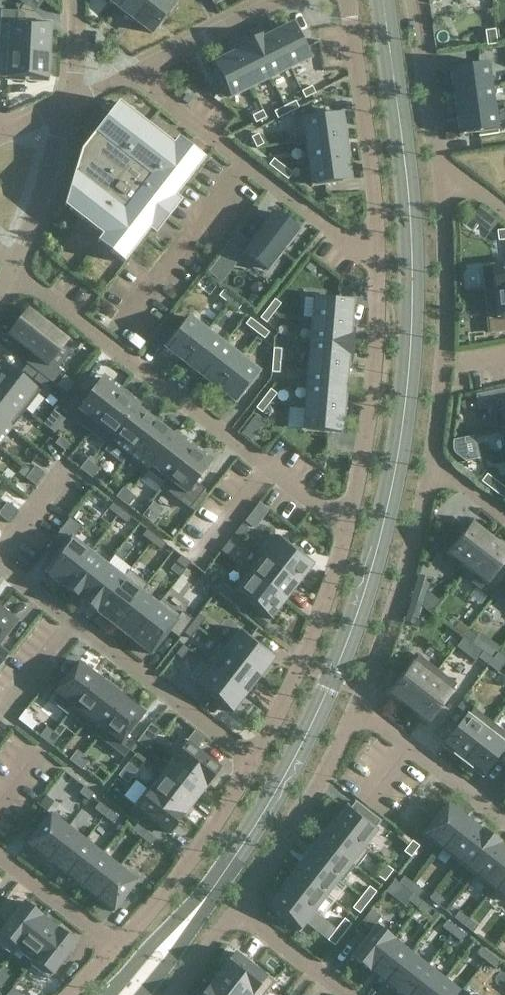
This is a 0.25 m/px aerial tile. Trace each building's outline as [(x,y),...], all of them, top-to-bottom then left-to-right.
[(134,19),(149,0),(121,0),(117,6),(134,19)] [(151,33),(175,3),(171,0),(149,0),(134,19),(151,33)] [(3,50),(48,51),(49,24),(0,22),(0,50),(3,50)] [(271,34),(289,68),(310,57),(293,24),(271,34)] [(495,29),(485,30),(487,45),(497,44),(495,29)] [(252,39),(270,77),(289,68),(271,34),(265,38),(262,33),(252,39)] [(233,53),(250,87),(270,77),(252,39),(240,45),(242,49),(233,53)] [(3,50),(2,77),(46,79),(48,51),(3,50)] [(214,63),(231,97),(250,87),(233,53),(214,63)] [(489,63),(449,68),(452,91),(492,86),(489,63)] [(312,86),(301,91),(304,98),(312,95),(315,93),(312,86)] [(492,86),(452,91),(455,112),(495,106),(492,86)] [(295,100),(284,106),(287,114),(299,108),(295,100)] [(80,150),(63,206),(101,235),(96,242),(124,263),(149,231),(151,232),(155,235),(167,219),(169,216),(181,201),(178,198),(175,197),(204,159),(177,138),(172,144),(149,126),(118,102),(91,136),(81,149),(80,150)] [(284,106),(275,111),(278,118),(287,114),(284,106)] [(495,106),(455,112),(458,135),(478,132),(479,136),(498,133),(495,106)] [(263,110),(252,116),(256,122),(265,117),(263,110)] [(341,113),(303,119),(306,141),(344,136),(341,113)] [(258,133),(251,137),(256,148),(264,144),(258,133)] [(344,136),(306,141),(309,161),(347,157),(344,136)] [(347,157),(309,161),(312,184),(350,179),(347,157)] [(273,158),(268,165),(278,172),(283,166),(273,158)] [(292,173),(283,166),(278,172),(287,180),(292,173)] [(479,207),(470,218),(477,224),(486,213),(479,207)] [(244,251),(268,269),(297,230),(274,213),(250,242),(237,231),(221,252),(235,263),(244,251)] [(497,230),(498,241),(504,240),(504,229),(497,230)] [(482,267),(485,293),(504,291),(504,264),(490,266),(482,267)] [(218,296),(228,303),(233,297),(223,289),(218,296)] [(485,293),(488,319),(489,332),(504,330),(504,291),(485,293)] [(233,297),(228,303),(237,311),(242,304),(233,297)] [(274,298),(267,308),(274,313),(281,304),(274,298)] [(312,320),(350,323),(352,301),(314,298),(312,320)] [(260,318),(266,323),(274,313),(267,308),(260,318)] [(66,339),(29,310),(9,334),(47,364),(66,339)] [(165,347),(183,361),(206,331),(189,317),(165,347)] [(245,324),(254,331),(259,325),(250,318),(245,324)] [(312,320),(310,341),(353,344),(354,333),(355,327),(350,327),(350,323),(312,320)] [(259,325),(254,331),(264,339),(269,332),(259,325)] [(206,331),(183,361),(200,374),(223,344),(206,331)] [(310,341),(308,363),(347,367),(347,363),(352,363),(352,358),(353,344),(310,341)] [(223,344),(200,374),(217,387),(240,357),(223,344)] [(273,348),(272,359),(280,359),(281,348),(273,348)] [(240,357),(217,387),(235,401),(258,371),(240,357)] [(279,373),(280,359),(272,359),(271,372),(279,373)] [(0,363),(0,391),(25,410),(40,391),(36,388),(1,361),(0,363)] [(308,363),(307,385),(345,388),(347,367),(308,363)] [(34,379),(43,386),(48,380),(39,373),(34,379)] [(74,383),(64,375),(56,385),(66,393),(74,383)] [(61,409),(90,431),(96,423),(122,390),(104,376),(87,398),(76,389),(61,409)] [(305,406),(343,410),(345,388),(307,385),(305,406)] [(495,390),(498,400),(504,399),(504,388),(495,390)] [(270,389),(263,398),(270,403),(277,393),(270,389)] [(96,423),(90,431),(108,445),(114,437),(137,408),(140,404),(122,390),(96,423)] [(11,428),(12,427),(25,410),(0,391),(0,419),(11,428)] [(263,398),(255,408),(262,413),(270,403),(263,398)] [(305,406),(303,429),(341,432),(343,410),(305,406)] [(104,450),(122,464),(128,455),(129,455),(132,451),(155,422),(137,408),(114,437),(108,445),(104,450)] [(11,428),(0,419),(0,443),(11,428)] [(132,451),(129,455),(147,469),(150,465),(173,436),(155,422),(132,451)] [(245,428),(241,433),(252,441),(259,431),(249,423),(245,428)] [(150,465),(147,469),(164,483),(161,486),(162,487),(168,479),(194,446),(176,432),(173,436),(150,465)] [(453,439),(452,446),(453,450),(454,452),(455,454),(465,461),(479,458),(474,435),(453,439)] [(55,443),(64,450),(69,444),(60,437),(55,443)] [(168,479),(162,487),(190,509),(205,489),(195,481),(212,460),(194,446),(168,479)] [(87,459),(79,468),(86,473),(93,464),(87,459)] [(87,474),(92,478),(99,468),(93,464),(86,473),(87,474)] [(35,465),(30,472),(40,479),(44,473),(35,465)] [(35,485),(40,479),(30,472),(25,478),(35,485)] [(487,473),(481,481),(490,488),(495,480),(487,473)] [(490,488),(503,498),(504,496),(504,487),(495,480),(490,488)] [(123,487),(115,496),(122,501),(129,492),(123,487)] [(129,492),(122,501),(123,502),(128,506),(135,496),(129,492)] [(7,501),(2,508),(12,515),(16,509),(7,501)] [(108,508),(117,516),(122,510),(112,502),(108,508)] [(259,502),(255,508),(265,515),(269,510),(259,502)] [(7,521),(12,515),(2,508),(0,510),(0,516),(7,521)] [(117,516),(127,523),(132,517),(122,510),(117,516)] [(472,523),(446,557),(464,571),(490,537),(472,523)] [(234,533),(240,538),(248,529),(242,524),(234,533)] [(142,535),(151,542),(156,536),(147,529),(142,535)] [(256,550),(298,584),(313,564),(270,532),(256,550)] [(44,572),(62,586),(90,551),(71,536),(49,566),(44,572)] [(151,542),(161,550),(166,543),(156,536),(151,542)] [(461,575),(476,587),(480,590),(488,596),(491,598),(497,590),(487,582),(504,558),(504,549),(490,537),(464,571),(461,575)] [(227,556),(235,546),(228,541),(221,551),(227,556)] [(247,570),(286,600),(298,584),(256,550),(255,551),(259,554),(247,570)] [(62,586),(79,599),(107,564),(90,551),(62,586)] [(181,555),(176,562),(185,569),(191,562),(181,555)] [(170,570),(178,576),(183,569),(175,563),(170,570)] [(79,599),(97,613),(130,570),(129,569),(123,577),(107,564),(79,599)] [(97,613),(114,626),(147,583),(130,570),(97,613)] [(216,594),(238,611),(246,600),(271,619),(286,600),(247,570),(232,589),(225,583),(216,594)] [(418,575),(411,598),(423,602),(426,590),(430,579),(418,575)] [(114,626),(131,639),(161,601),(160,600),(157,603),(142,592),(148,584),(147,583),(114,626)] [(411,598),(404,621),(416,625),(422,603),(423,602),(411,598)] [(131,639),(150,654),(168,630),(179,638),(193,619),(182,611),(179,615),(161,601),(131,639)] [(0,607),(0,644),(18,620),(0,607)] [(199,614),(191,623),(198,628),(205,619),(199,614)] [(458,622),(453,628),(463,635),(468,629),(458,622)] [(190,638),(198,628),(191,623),(184,633),(190,638)] [(217,644),(259,677),(274,658),(236,628),(222,646),(218,643),(217,644)] [(468,629),(463,635),(472,643),(477,637),(468,629)] [(175,654),(182,659),(189,649),(183,644),(175,654)] [(204,661),(247,693),(259,677),(217,644),(204,661)] [(0,649),(0,664),(9,653),(2,647),(0,649)] [(483,651),(478,658),(488,665),(493,658),(483,651)] [(493,658),(496,661),(503,666),(504,662),(504,657),(501,654),(498,652),(493,658)] [(419,655),(390,693),(408,707),(438,670),(419,655)] [(493,658),(488,665),(498,672),(501,668),(503,666),(496,661),(493,658)] [(54,693),(48,700),(64,713),(95,673),(78,660),(53,692),(54,693)] [(211,667),(197,685),(232,713),(247,693),(204,661),(211,667)] [(438,670),(408,707),(427,722),(456,684),(438,670)] [(64,713),(67,715),(73,707),(87,719),(112,686),(95,673),(64,713)] [(87,719),(104,732),(129,699),(112,686),(87,719)] [(104,732),(121,745),(146,713),(129,699),(104,732)] [(474,708),(445,746),(463,760),(493,723),(474,708)] [(463,760),(482,775),(504,745),(504,732),(493,723),(463,760)] [(42,732),(39,736),(46,741),(53,731),(47,726),(42,732)] [(142,735),(151,743),(156,736),(147,729),(142,735)] [(46,741),(52,746),(55,742),(59,736),(53,731),(46,741)] [(194,731),(187,740),(189,742),(197,747),(204,738),(194,731)] [(142,735),(137,741),(147,749),(151,743),(142,735)] [(186,739),(171,758),(207,786),(222,767),(199,749),(189,741),(186,739)] [(77,750),(69,760),(76,765),(83,755),(77,750)] [(78,767),(82,770),(90,760),(83,755),(76,765),(78,767)] [(172,760),(161,774),(195,801),(204,790),(207,786),(171,758),(170,759),(172,760)] [(123,769),(133,777),(138,770),(128,763),(123,769)] [(128,783),(133,777),(123,769),(121,772),(118,775),(128,783)] [(148,787),(147,789),(183,817),(195,801),(161,774),(160,776),(150,789),(148,787)] [(79,792),(89,800),(93,793),(84,786),(79,792)] [(133,807),(169,835),(183,817),(147,789),(142,795),(133,807)] [(347,804),(333,823),(364,848),(379,829),(376,826),(380,821),(355,801),(351,807),(347,804)] [(94,809),(103,816),(109,809),(99,802),(94,809)] [(447,802),(422,834),(440,848),(465,816),(447,802)] [(113,823),(118,817),(109,809),(103,816),(113,823)] [(26,844),(44,858),(68,827),(50,812),(26,844)] [(465,816),(440,848),(457,861),(482,829),(465,816)] [(333,823),(320,839),(355,866),(356,867),(369,851),(364,848),(333,823)] [(132,830),(141,838),(146,831),(137,824),(132,830)] [(44,858),(61,871),(85,840),(68,827),(44,858)] [(482,829),(457,861),(475,875),(499,843),(482,829)] [(146,831),(141,838),(151,845),(156,838),(146,831)] [(320,839),(307,856),(339,880),(342,882),(355,866),(320,839)] [(85,840),(61,871),(78,884),(102,853),(85,840)] [(412,840),(404,851),(411,857),(419,846),(412,840)] [(475,875),(492,888),(504,871),(504,847),(499,843),(475,875)] [(78,884),(95,897),(119,866),(102,853),(78,884)] [(307,856),(295,872),(327,896),(339,880),(307,856)] [(386,864),(377,875),(384,881),(385,881),(393,870),(386,864)] [(137,880),(119,866),(95,897),(113,911),(137,880)] [(411,868),(406,875),(411,880),(417,873),(411,868)] [(492,888),(504,898),(504,871),(492,888)] [(295,872),(283,888),(314,912),(327,896),(295,872)] [(404,876),(399,883),(408,890),(413,883),(404,876)] [(413,883),(408,890),(413,894),(418,897),(423,891),(413,883)] [(369,886),(361,897),(368,902),(376,891),(369,886)] [(283,888),(268,907),(300,931),(314,912),(283,888)] [(434,892),(429,898),(438,906),(444,899),(434,892)] [(413,894),(408,900),(417,908),(422,901),(418,897),(413,894)] [(361,897),(352,908),(359,913),(368,902),(361,897)] [(12,955),(17,948),(42,916),(23,901),(0,931),(0,946),(12,955)] [(422,901),(417,908),(427,915),(432,908),(425,903),(422,901)] [(372,908),(361,923),(370,929),(381,916),(372,908)] [(459,911),(454,917),(463,925),(468,918),(459,911)] [(17,948),(32,960),(57,928),(42,916),(17,948)] [(344,918),(335,929),(343,935),(351,924),(351,923),(344,918)] [(468,918),(463,925),(473,932),(478,926),(468,918)] [(447,920),(442,926),(451,934),(456,927),(447,920)] [(426,930),(431,924),(427,922),(423,928),(426,930)] [(374,924),(350,956),(367,969),(391,937),(374,924)] [(456,927),(451,934),(461,941),(466,935),(456,927)] [(30,963),(49,978),(76,943),(57,928),(32,960),(30,963)] [(335,929),(327,940),(334,945),(334,946),(343,935),(335,929)] [(391,937),(367,969),(385,984),(410,951),(391,937)] [(481,947),(476,953),(486,961),(491,954),(481,947)] [(220,970),(252,994),(264,994),(274,982),(235,951),(220,970)] [(385,984),(400,994),(404,994),(427,965),(410,951),(385,984)] [(491,954),(486,961),(495,968),(500,961),(491,954)] [(404,994),(432,994),(445,978),(427,965),(404,994)] [(208,985),(221,994),(252,994),(220,970),(208,985)] [(432,994),(459,994),(462,991),(445,978),(432,994)] [(201,994),(221,994),(208,985),(201,994)]
